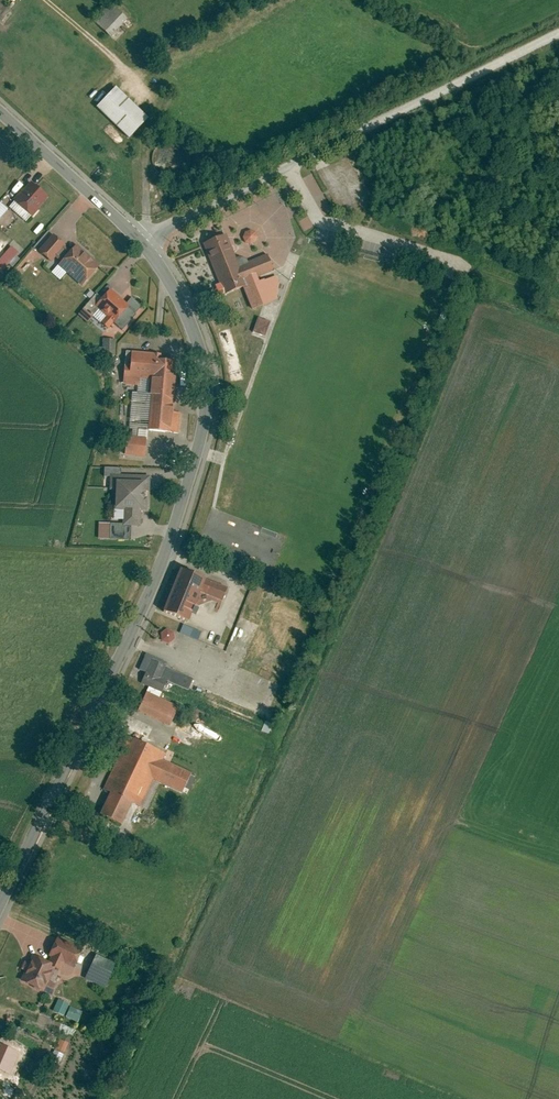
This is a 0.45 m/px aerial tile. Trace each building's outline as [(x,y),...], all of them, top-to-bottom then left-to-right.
[(11,10),(0,1),(0,23),(11,10)] [(128,20),(113,4),(95,21),(110,37),(128,20)] [(148,118),(115,87),(96,107),(129,138),(148,118)] [(35,215),(52,196),(37,183),(20,202),(35,215)] [(259,232),(254,230),(248,231),(245,236),(247,242),(252,245),(258,243),(261,238),(259,232)] [(57,234),(43,250),(54,261),(59,256),(65,262),(62,266),(85,287),(103,266),(80,245),(73,253),(67,247),(69,245),(57,234)] [(277,301),(266,274),(277,269),(271,255),(242,266),(230,234),(206,243),(227,296),(247,288),(255,309),(277,301)] [(0,262),(0,278),(22,253),(14,246),(0,262)] [(114,289),(105,298),(100,294),(82,314),(91,323),(103,310),(117,323),(118,322),(126,328),(144,306),(134,298),(130,303),(114,289)] [(272,320),(261,316),(256,330),(267,334),(272,320)] [(119,355),(119,339),(106,339),(106,348),(101,348),(101,355),(119,355)] [(185,412),(177,412),(181,361),(162,360),(162,354),(129,351),(126,383),(141,384),(140,393),(136,393),(133,430),(136,430),(136,436),(131,436),(129,454),(147,455),(149,438),(150,431),(152,431),(176,433),(183,434),(185,412)] [(116,519),(125,520),(125,524),(102,523),(101,538),(133,540),(134,525),(143,526),(144,510),(147,510),(147,490),(152,490),(153,476),(125,475),(125,467),(108,467),(108,476),(113,476),(113,489),(120,489),(119,508),(117,508),(116,519)] [(82,519),(79,533),(88,535),(91,521),(82,519)] [(207,577),(183,567),(166,609),(190,619),(202,589),(207,577)] [(228,586),(207,577),(202,589),(223,597),(228,586)] [(197,627),(186,623),(183,630),(194,635),(197,627)] [(196,678),(168,667),(170,662),(149,654),(142,669),(149,672),(145,681),(153,684),(166,690),(170,679),(192,688),(196,678)] [(166,690),(153,684),(150,690),(163,696),(166,690)] [(163,696),(150,690),(142,709),(175,723),(177,719),(189,723),(195,709),(163,696)] [(270,721),(266,729),(272,732),(276,723),(270,721)] [(193,773),(159,759),(163,749),(130,736),(109,787),(115,790),(106,813),(126,822),(136,799),(142,801),(153,775),(187,789),(193,773)] [(83,947),(61,937),(53,955),(57,957),(55,962),(65,967),(67,961),(76,965),(83,947)] [(58,964),(35,955),(25,979),(48,988),(58,964)] [(115,974),(96,964),(89,977),(109,987),(115,974)] [(71,1003),(62,999),(58,1009),(67,1012),(71,1003)] [(85,1011),(74,1007),(70,1015),(81,1020),(85,1011)] [(2,1049),(0,1054),(10,1058),(12,1053),(2,1049)] [(66,1054),(58,1050),(54,1060),(62,1063),(66,1054)] [(0,1054),(0,1060),(8,1063),(10,1058),(0,1054)]
